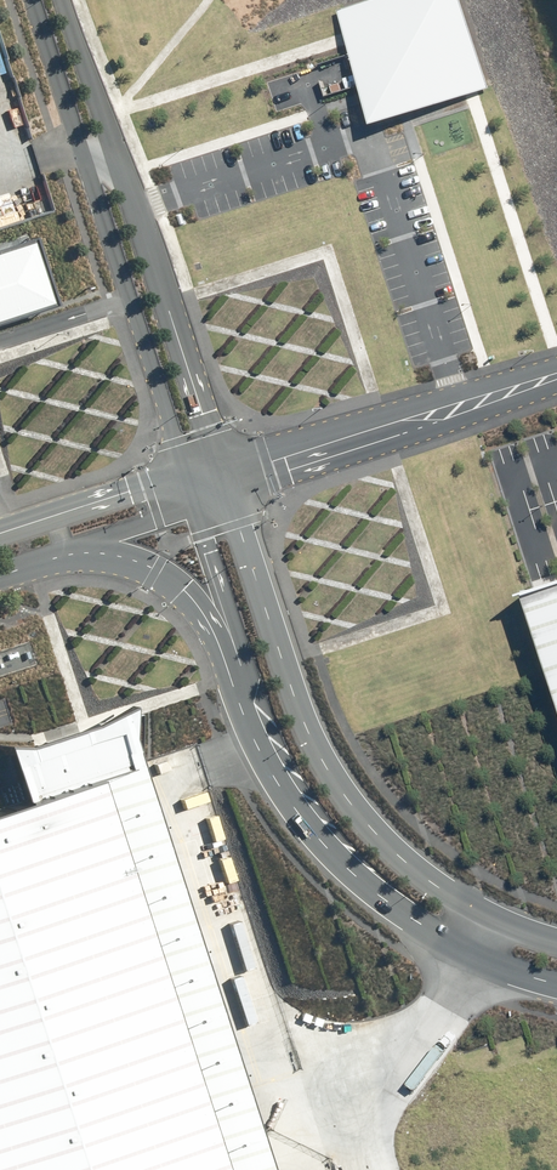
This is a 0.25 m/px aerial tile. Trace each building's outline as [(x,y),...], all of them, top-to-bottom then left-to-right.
[(463,0),(366,0),(340,8),(376,123),(490,88),(463,0)] [(49,302),(29,239),(0,248),(0,318),(49,302)] [(556,683),(556,581),(529,590),(556,683)] [(126,731),(129,711),(129,701),(107,717),(94,721),(26,746),(5,744),(23,799),(0,806),(0,1169),(268,1169),(126,731)]
